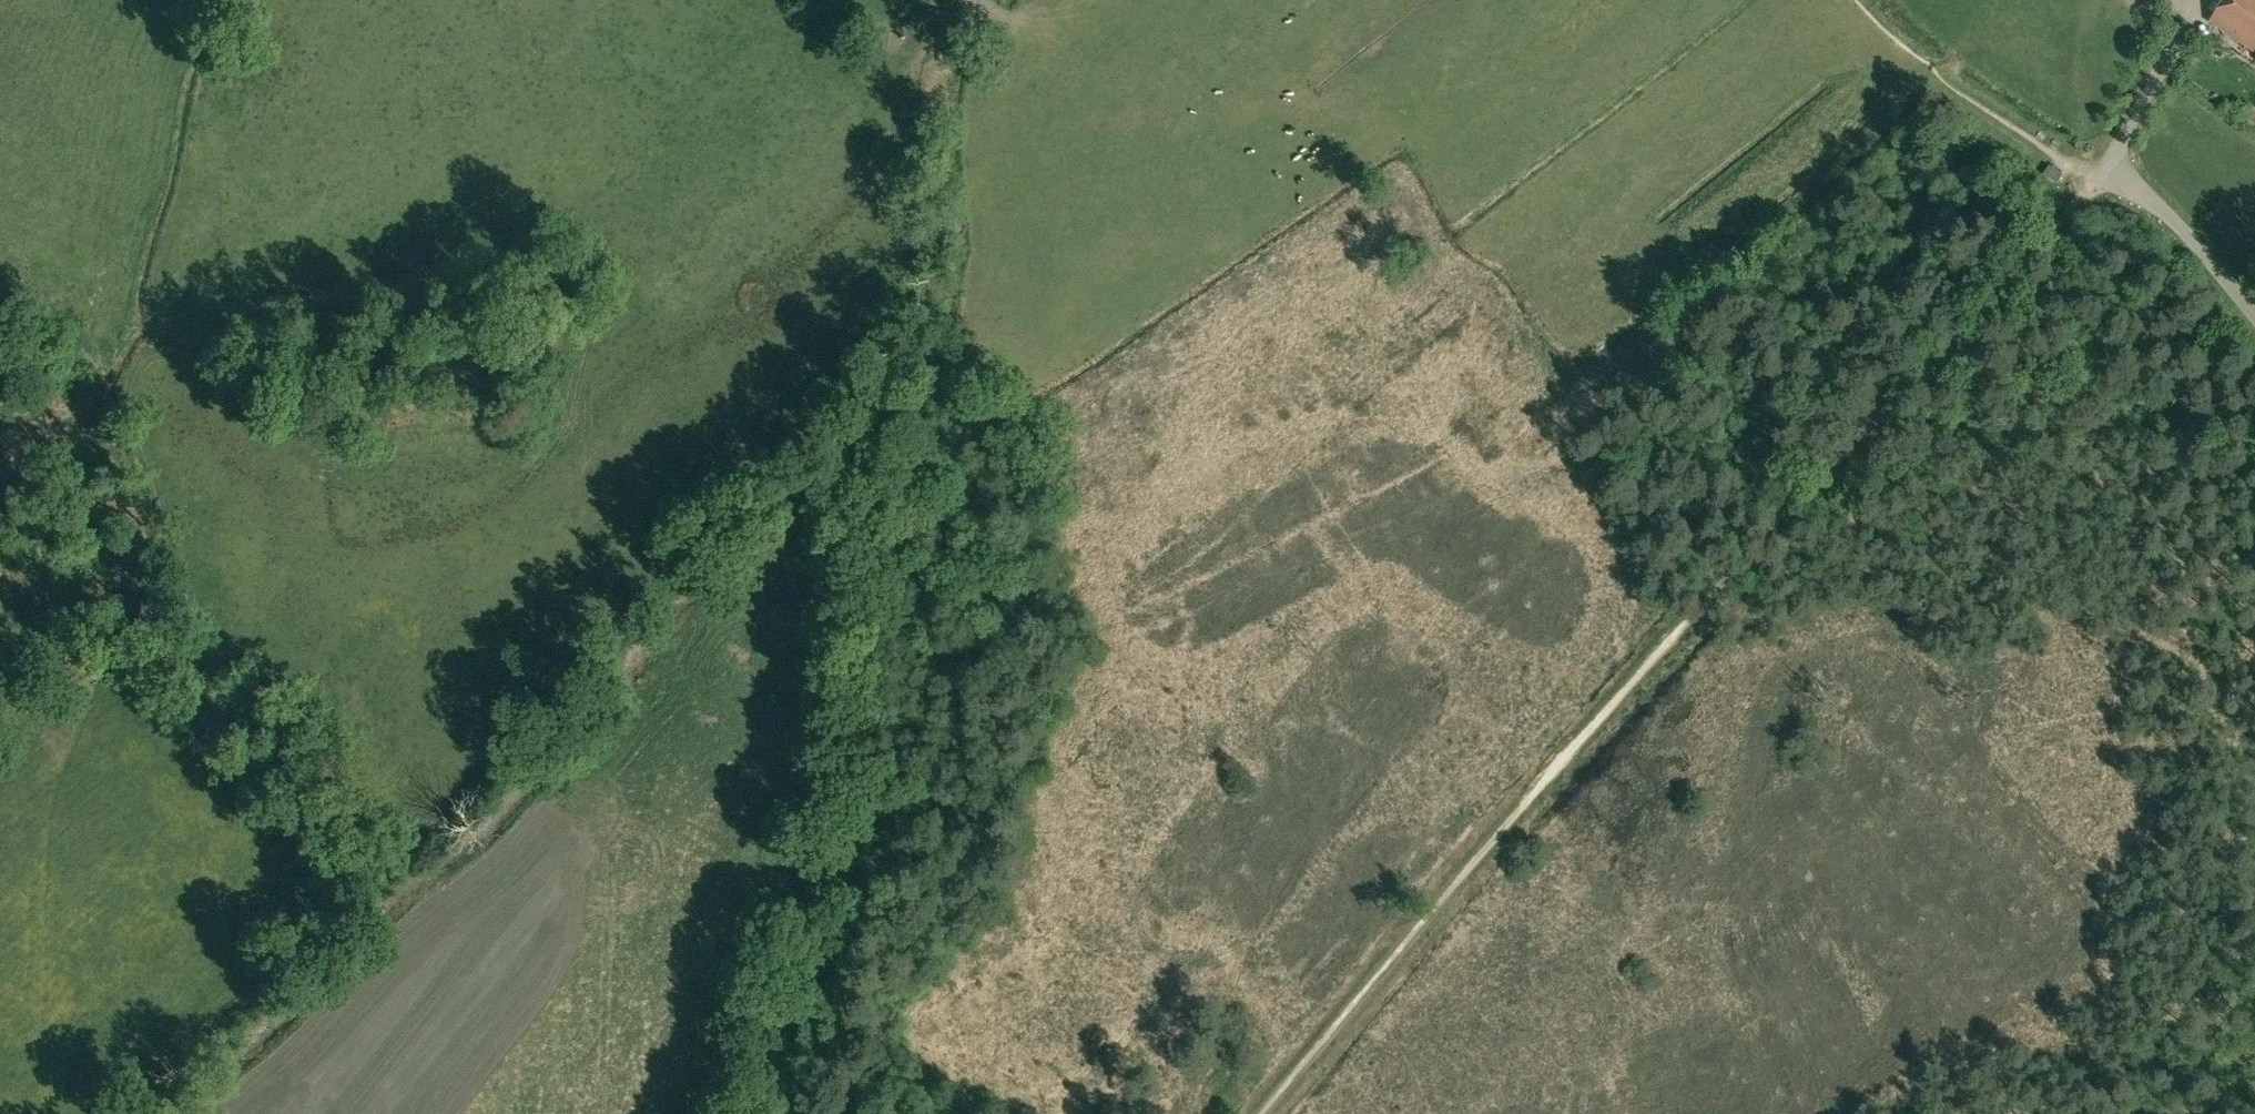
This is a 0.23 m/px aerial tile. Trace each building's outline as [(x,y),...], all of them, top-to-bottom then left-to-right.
[(2211,20),(2254,49),(2254,0),(2224,0),(2211,20)]
